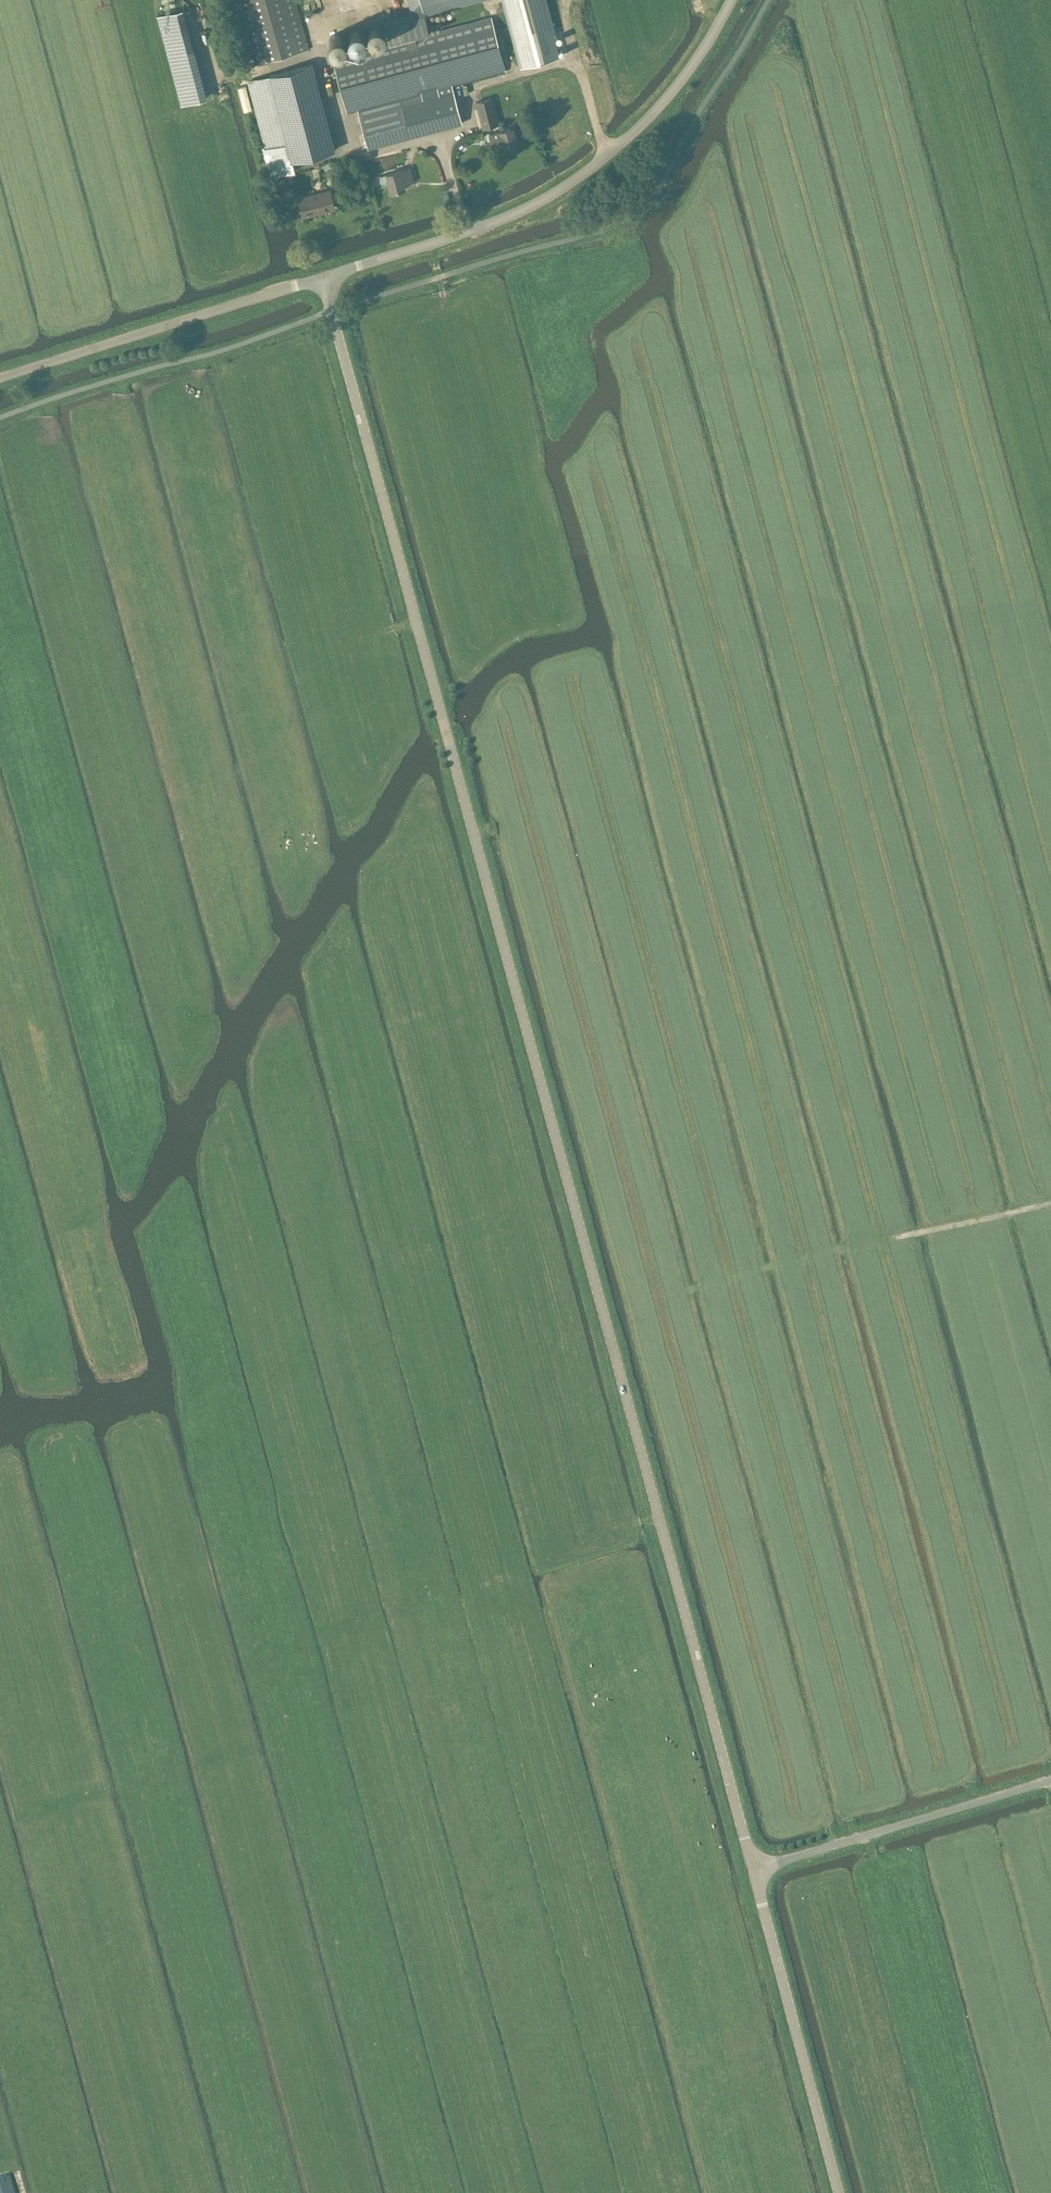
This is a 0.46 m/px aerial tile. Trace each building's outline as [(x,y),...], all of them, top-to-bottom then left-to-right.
[(255,65),(266,62),(309,50),(296,0),(237,0),(255,65)] [(475,0),(422,0),(425,14),(475,0)] [(522,66),(559,56),(544,0),(504,0),(522,66)] [(347,114),(358,111),(358,109),(452,84),(452,85),(506,71),(492,17),(429,33),(424,14),(413,17),(412,12),(384,20),(390,43),(332,59),(347,114)] [(312,65),(248,82),(266,150),(264,151),(272,178),(295,172),(292,162),(334,150),(312,65)] [(462,123),(452,85),(452,84),(358,109),(358,111),(368,149),(462,123)] [(491,98),(476,102),(482,125),(483,129),(498,125),(491,98)] [(504,150),(517,147),(513,129),(489,135),(493,148),(502,146),(504,150)] [(403,185),(413,182),(410,169),(386,175),(391,193),(405,190),(403,185)] [(286,178),(275,181),(278,190),(288,187),(286,178)] [(309,216),(334,209),(330,191),(299,199),(302,208),(306,207),(309,216)]
